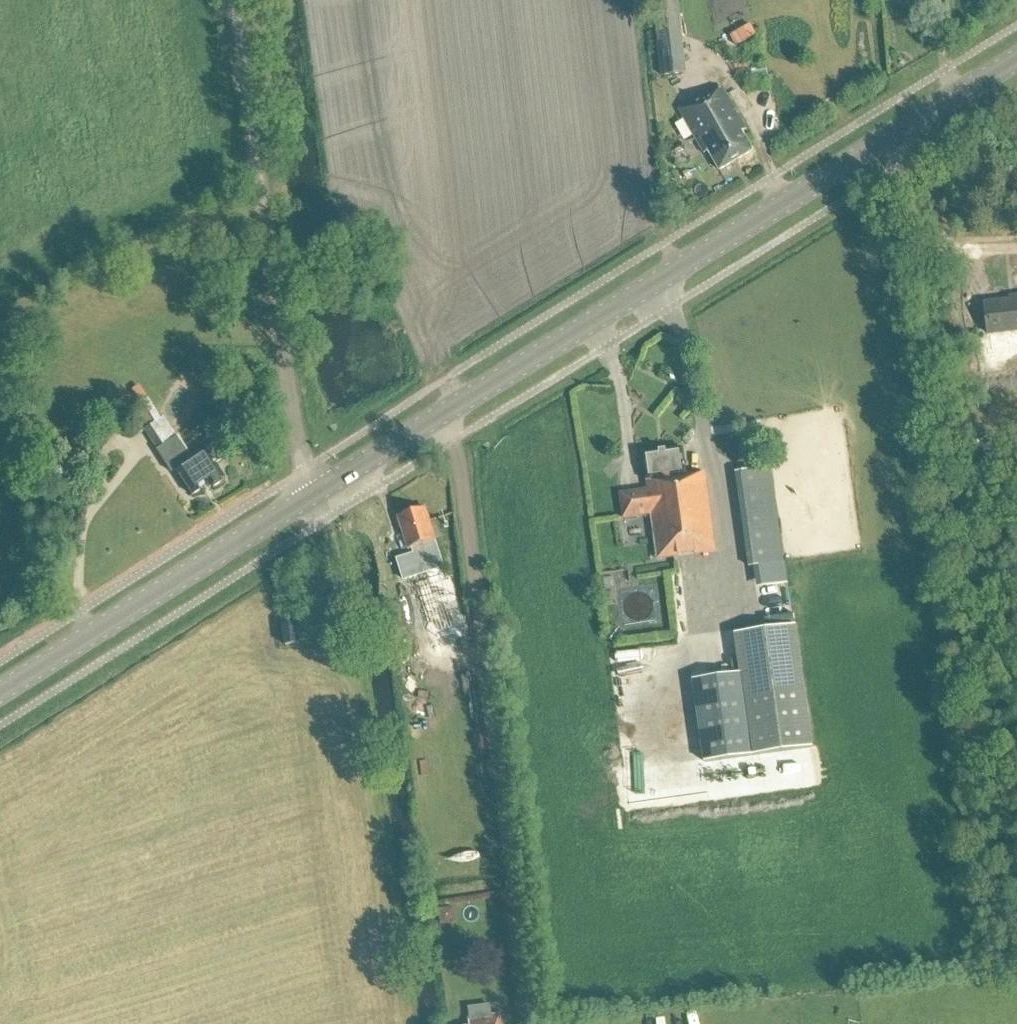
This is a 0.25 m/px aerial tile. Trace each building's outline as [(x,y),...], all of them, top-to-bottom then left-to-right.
[(651,6),(660,77),(687,73),(678,3),(678,0),(650,0),(651,6)] [(752,26),(738,34),(744,44),(757,36),(752,26)] [(738,34),(732,37),(738,47),(744,44),(738,34)] [(720,171),(753,152),(742,133),(747,130),(723,89),(710,97),(708,94),(680,111),(702,149),(701,150),(704,155),(709,152),(720,171)] [(1016,332),(1016,301),(985,305),(989,336),(1016,332)] [(160,419),(148,400),(134,409),(146,428),(143,430),(156,451),(176,439),(163,417),(160,419)] [(217,448),(212,447),(205,452),(204,449),(189,459),(176,439),(156,451),(170,473),(174,470),(191,496),(207,486),(208,488),(211,486),(213,489),(221,483),(220,481),(223,479),(214,465),(221,460),(222,456),(217,448)] [(658,560),(717,552),(706,474),(687,477),(683,450),(643,455),(648,491),(621,495),(624,519),(652,515),(658,560)] [(777,463),(743,467),(757,584),(791,580),(777,463)] [(418,555),(398,561),(405,582),(443,569),(439,557),(440,557),(435,542),(436,542),(426,509),(399,518),(410,550),(416,548),(418,555)] [(415,621),(433,618),(430,603),(419,605),(418,601),(412,602),(415,621)] [(402,606),(390,610),(396,632),(408,628),(402,606)] [(300,645),(298,626),(284,627),(286,646),(300,645)] [(737,636),(742,676),(695,683),(705,762),(812,747),(796,628),(737,636)] [(500,1015),(493,1016),(491,1007),(468,1010),(470,1020),(471,1023),(502,1023),(500,1015)]
